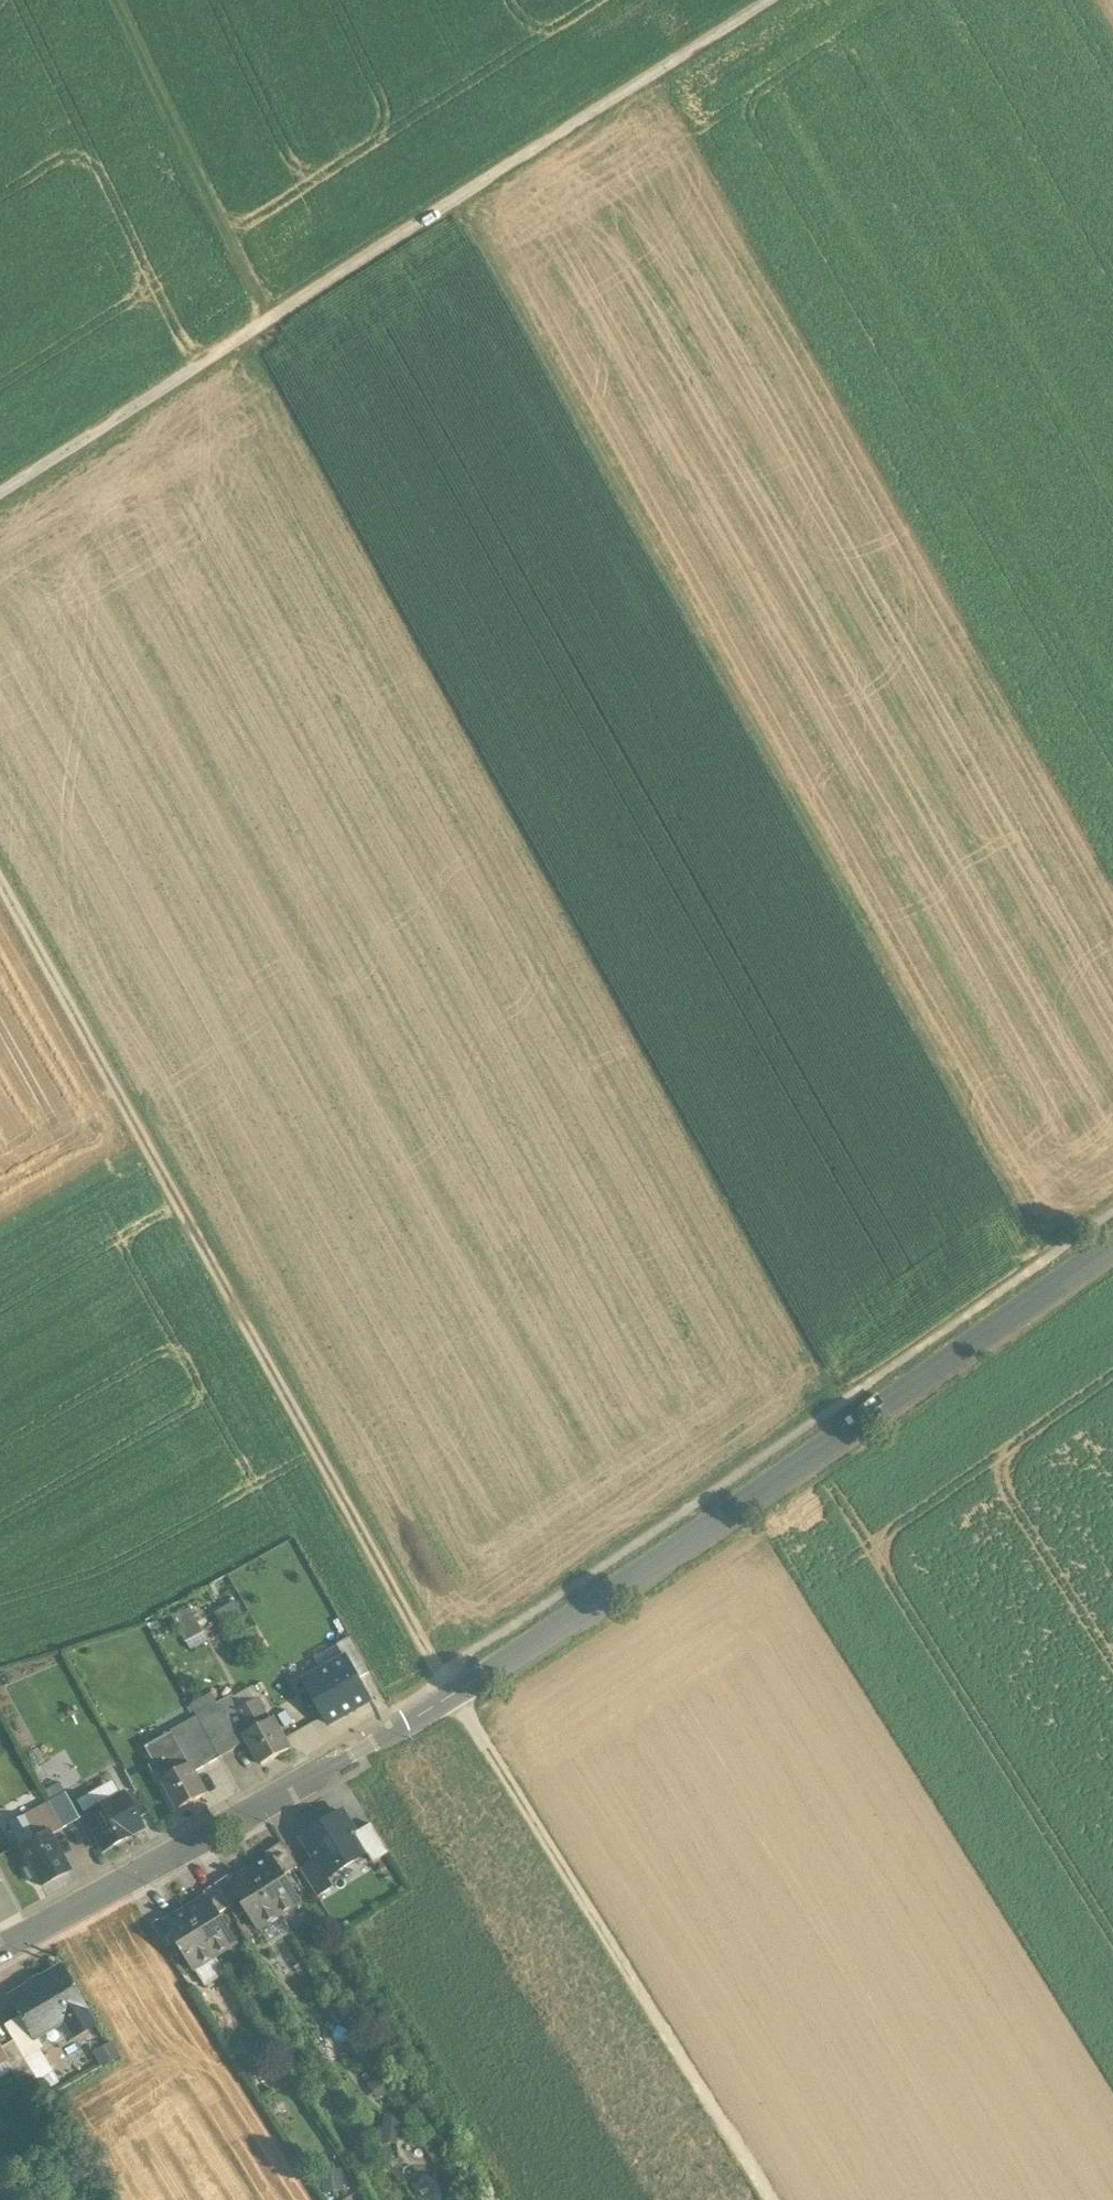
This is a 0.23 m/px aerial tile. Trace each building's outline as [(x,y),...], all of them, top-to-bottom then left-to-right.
[(213,1611),(219,1624),(240,1613),(233,1601),(213,1611)] [(187,1608),(172,1615),(185,1640),(200,1632),(187,1608)] [(345,1659),(357,1680),(369,1674),(350,1639),(337,1646),(344,1660),(345,1659)] [(357,1680),(345,1659),(344,1660),(304,1682),(328,1726),(370,1703),(357,1680)] [(253,1693),(242,1698),(247,1707),(238,1712),(247,1728),(243,1730),(246,1735),(269,1723),(253,1693)] [(235,1715),(231,1708),(222,1713),(225,1717),(229,1715),(231,1718),(235,1715)] [(235,1750),(218,1720),(215,1722),(210,1712),(197,1719),(219,1759),(235,1750)] [(219,1759),(197,1719),(186,1725),(208,1765),(219,1759)] [(289,1751),(273,1721),(269,1723),(246,1735),(262,1766),(289,1751)] [(208,1765),(186,1725),(173,1732),(173,1734),(190,1766),(194,1773),(208,1765)] [(173,1734),(147,1748),(155,1764),(150,1767),(156,1778),(161,1776),(163,1780),(190,1766),(173,1734)] [(194,1773),(190,1766),(163,1780),(179,1810),(206,1795),(194,1773)] [(136,1792),(125,1772),(110,1780),(120,1797),(124,1795),(126,1798),(136,1792)] [(92,1794),(76,1803),(84,1817),(99,1808),(92,1794)] [(84,1817),(83,1817),(102,1852),(143,1829),(126,1798),(124,1795),(120,1797),(99,1808),(84,1817)] [(65,1796),(47,1805),(61,1831),(80,1820),(65,1796)] [(47,1805),(25,1818),(39,1841),(49,1835),(50,1836),(61,1831),(47,1805)] [(302,1839),(316,1862),(327,1880),(328,1879),(367,1855),(368,1854),(356,1836),(342,1813),(302,1839)] [(39,1841),(25,1818),(10,1826),(19,1846),(21,1850),(39,1841)] [(372,1826),(356,1836),(368,1854),(367,1855),(373,1864),(389,1854),(372,1826)] [(39,1841),(21,1850),(31,1868),(26,1871),(30,1879),(35,1876),(41,1886),(69,1871),(50,1836),(49,1835),(39,1841)] [(283,1843),(266,1854),(269,1859),(271,1858),(283,1877),(298,1867),(283,1843)] [(283,1877),(271,1858),(269,1859),(250,1871),(279,1917),(300,1905),(283,1877)] [(327,1880),(316,1862),(301,1871),(318,1898),(333,1889),(328,1879),(327,1880)] [(279,1917),(250,1871),(231,1883),(229,1884),(247,1912),(259,1931),(279,1917)] [(247,1912),(229,1884),(231,1883),(228,1878),(214,1886),(215,1886),(229,1909),(236,1920),(247,1912)] [(229,1909),(215,1886),(214,1886),(203,1894),(206,1899),(207,1898),(218,1916),(229,1909)] [(218,1916),(207,1898),(206,1899),(186,1912),(215,1958),(236,1945),(218,1916)] [(215,1958),(186,1912),(166,1924),(165,1924),(176,1942),(194,1971),(215,1958)] [(176,1942),(165,1924),(166,1924),(162,1919),(151,1926),(165,1948),(176,1942)] [(58,1970),(9,1999),(20,2018),(33,2040),(35,2039),(61,2023),(71,2039),(92,2026),(58,1970)] [(33,2040),(20,2018),(3,2027),(23,2061),(41,2050),(35,2039),(33,2040)] [(12,2044),(0,2051),(0,2052),(5,2061),(4,2061),(16,2080),(29,2072),(23,2061),(12,2044)]
